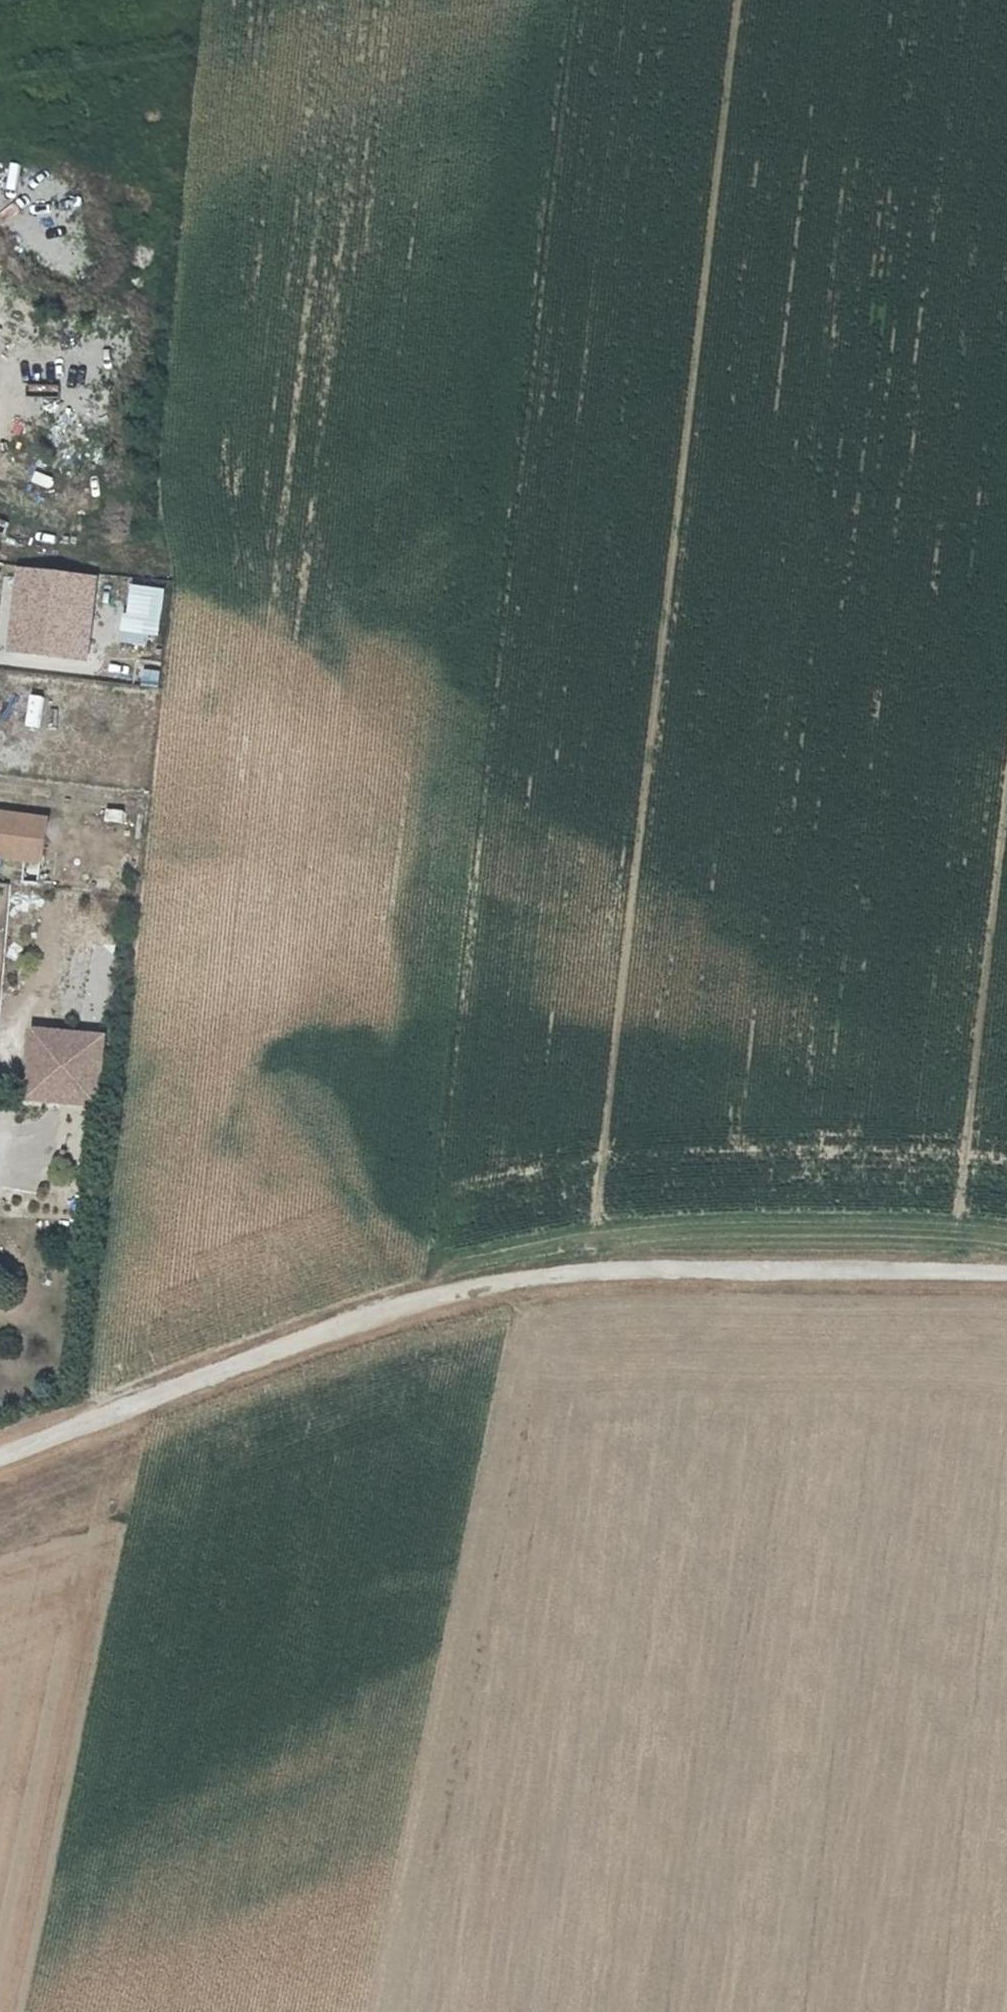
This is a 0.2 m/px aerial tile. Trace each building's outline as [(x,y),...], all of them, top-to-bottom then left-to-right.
[(93,666),(102,579),(19,570),(10,657),(93,666)] [(161,653),(168,591),(132,586),(123,664),(137,665),(139,651),(161,653)] [(106,589),(105,601),(130,605),(131,592),(106,589)] [(54,817),(0,812),(0,863),(50,867),(54,817)] [(103,1110),(109,1036),(34,1029),(28,1104),(103,1110)]
